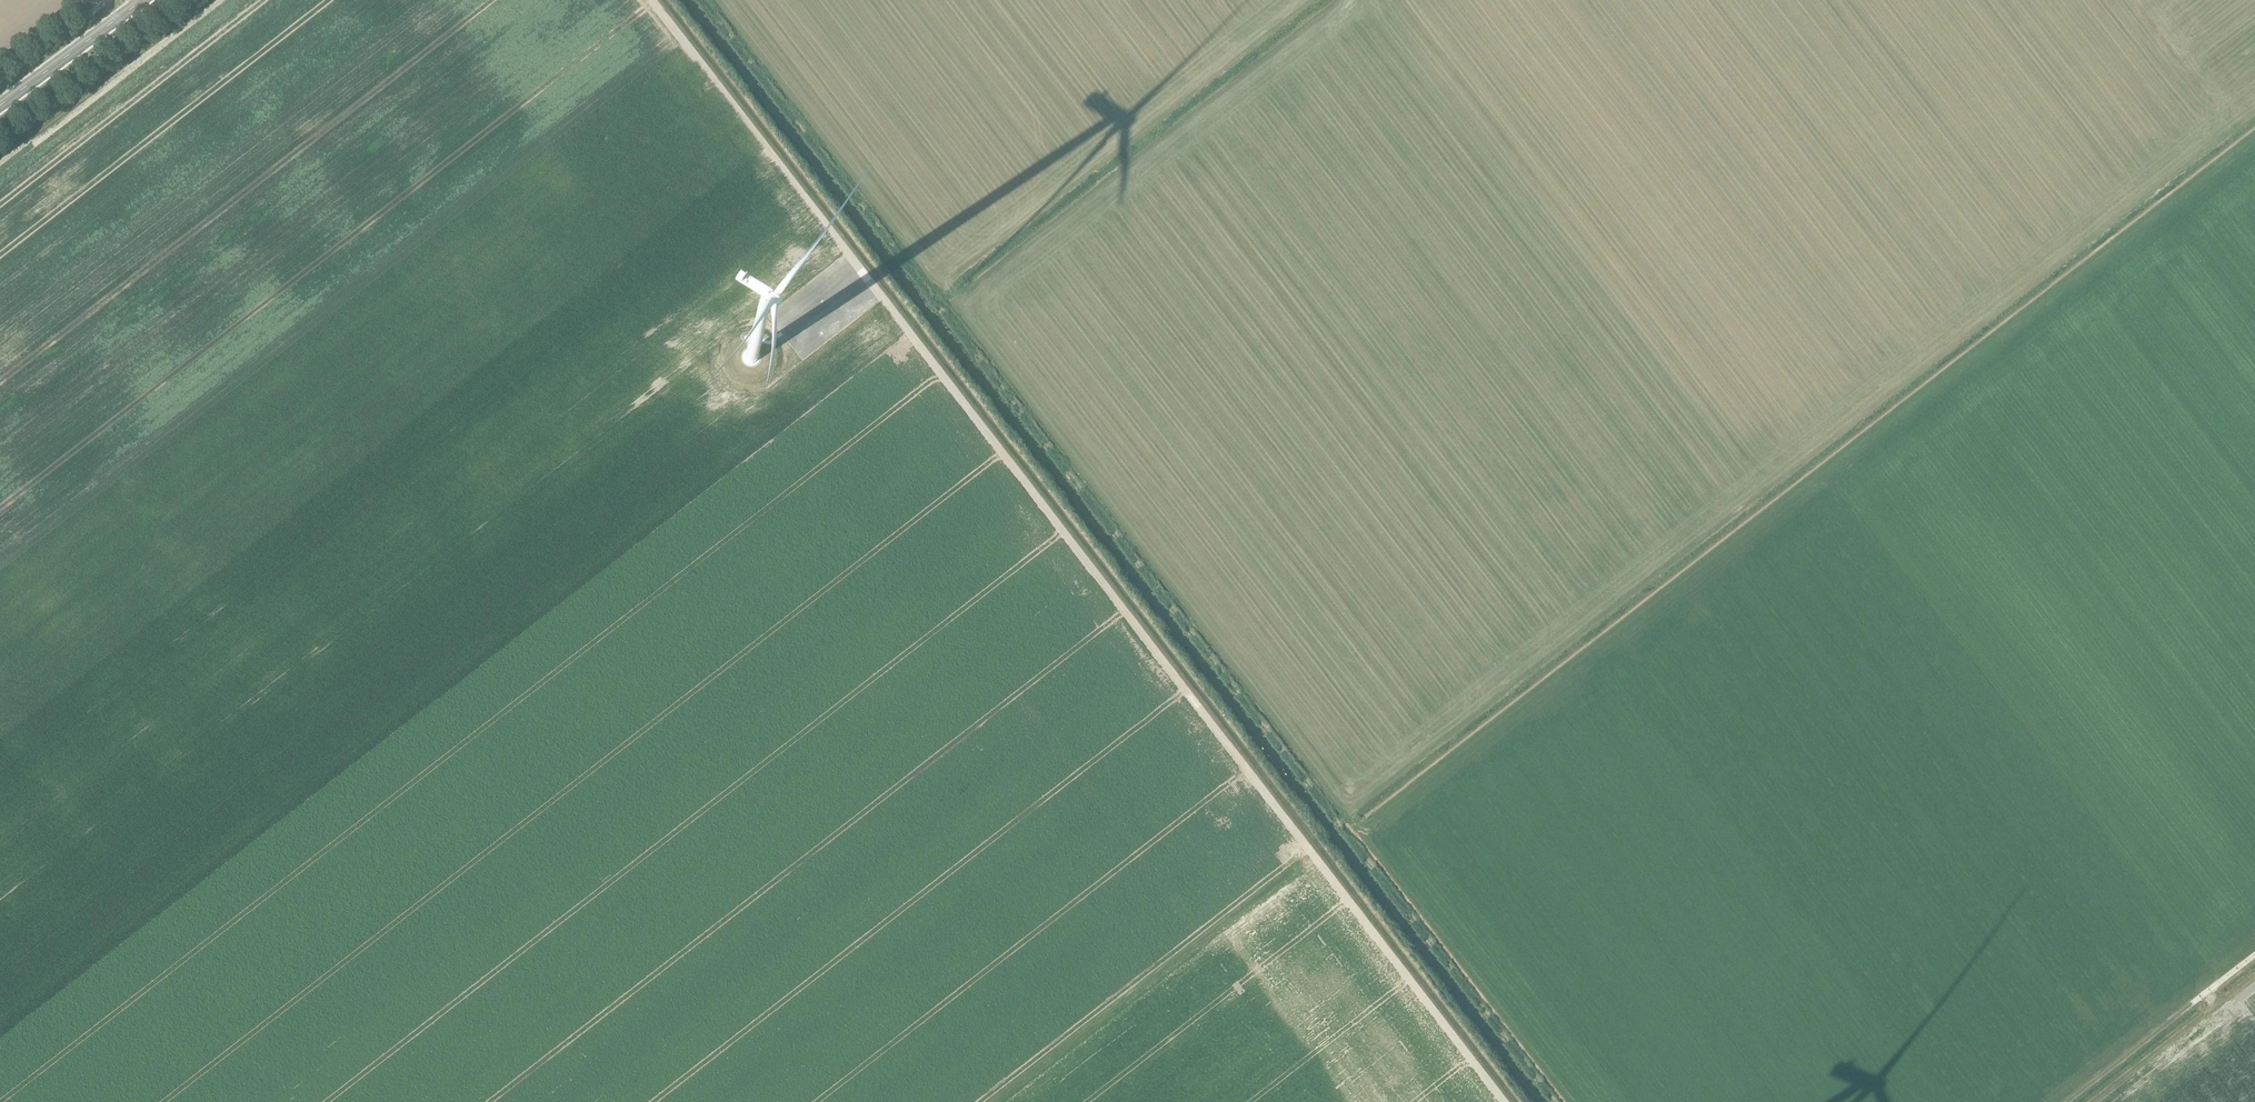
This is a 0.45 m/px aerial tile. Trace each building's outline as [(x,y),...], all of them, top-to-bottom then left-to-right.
[(758,359),(758,358),(758,357),(758,356),(757,355),(757,354),(756,353),(755,352),(754,352),(753,351),(752,351),(751,351),(750,351),(749,351),(748,352),(747,352),(747,353),(746,354),(745,355),(745,356),(745,357),(745,358),(745,359),(745,360),(745,361),(746,362),(747,362),(747,363),(748,364),(749,364),(750,364),(751,364),(752,364),(753,364),(754,364),(755,363),(756,362),(757,362),(757,361),(758,360),(758,359)]
